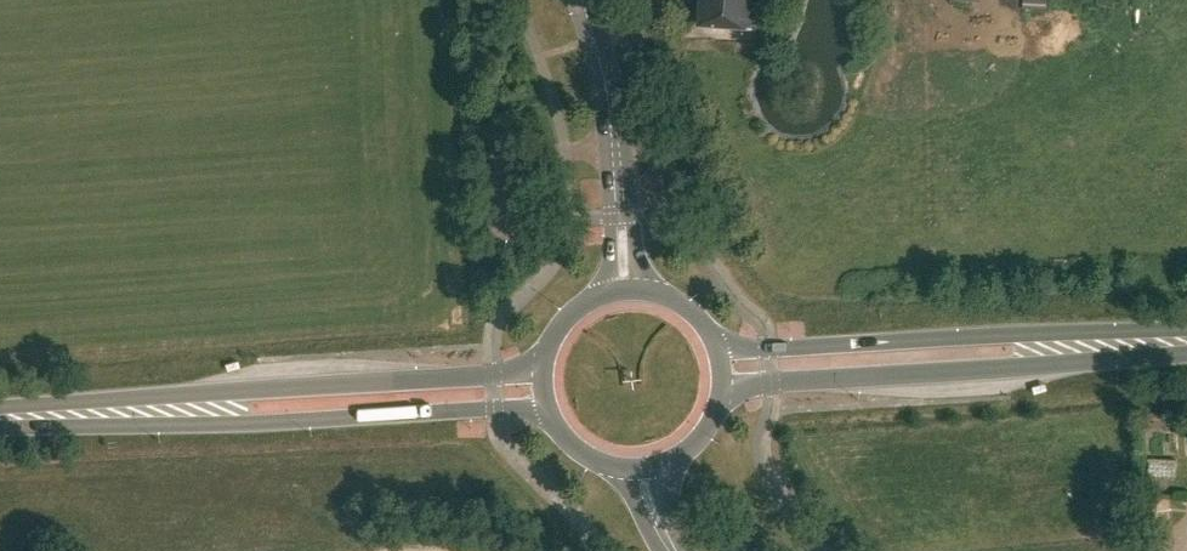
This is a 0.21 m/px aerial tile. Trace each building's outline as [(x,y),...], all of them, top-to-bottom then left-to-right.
[(701,25),(757,31),(760,0),(704,0),(701,25)]
